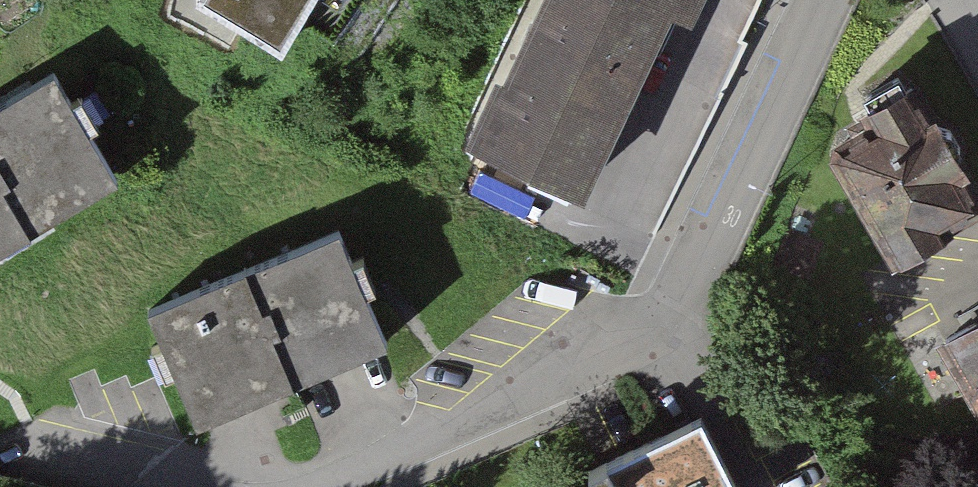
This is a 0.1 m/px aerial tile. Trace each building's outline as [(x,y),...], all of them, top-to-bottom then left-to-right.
[(251,42),(276,0),(179,0),(251,42)] [(464,161),(574,213),(665,23),(685,32),(700,0),(541,0),(464,161)] [(0,107),(0,242),(111,177),(52,76),(0,107)] [(820,151),(891,271),(977,219),(977,211),(910,98),(820,151)] [(341,203),(155,283),(203,393),(389,313),(341,203)] [(949,348),(977,394),(977,330),(949,348)] [(610,486),(732,486),(697,419),(603,467),(613,486),(610,486)]
